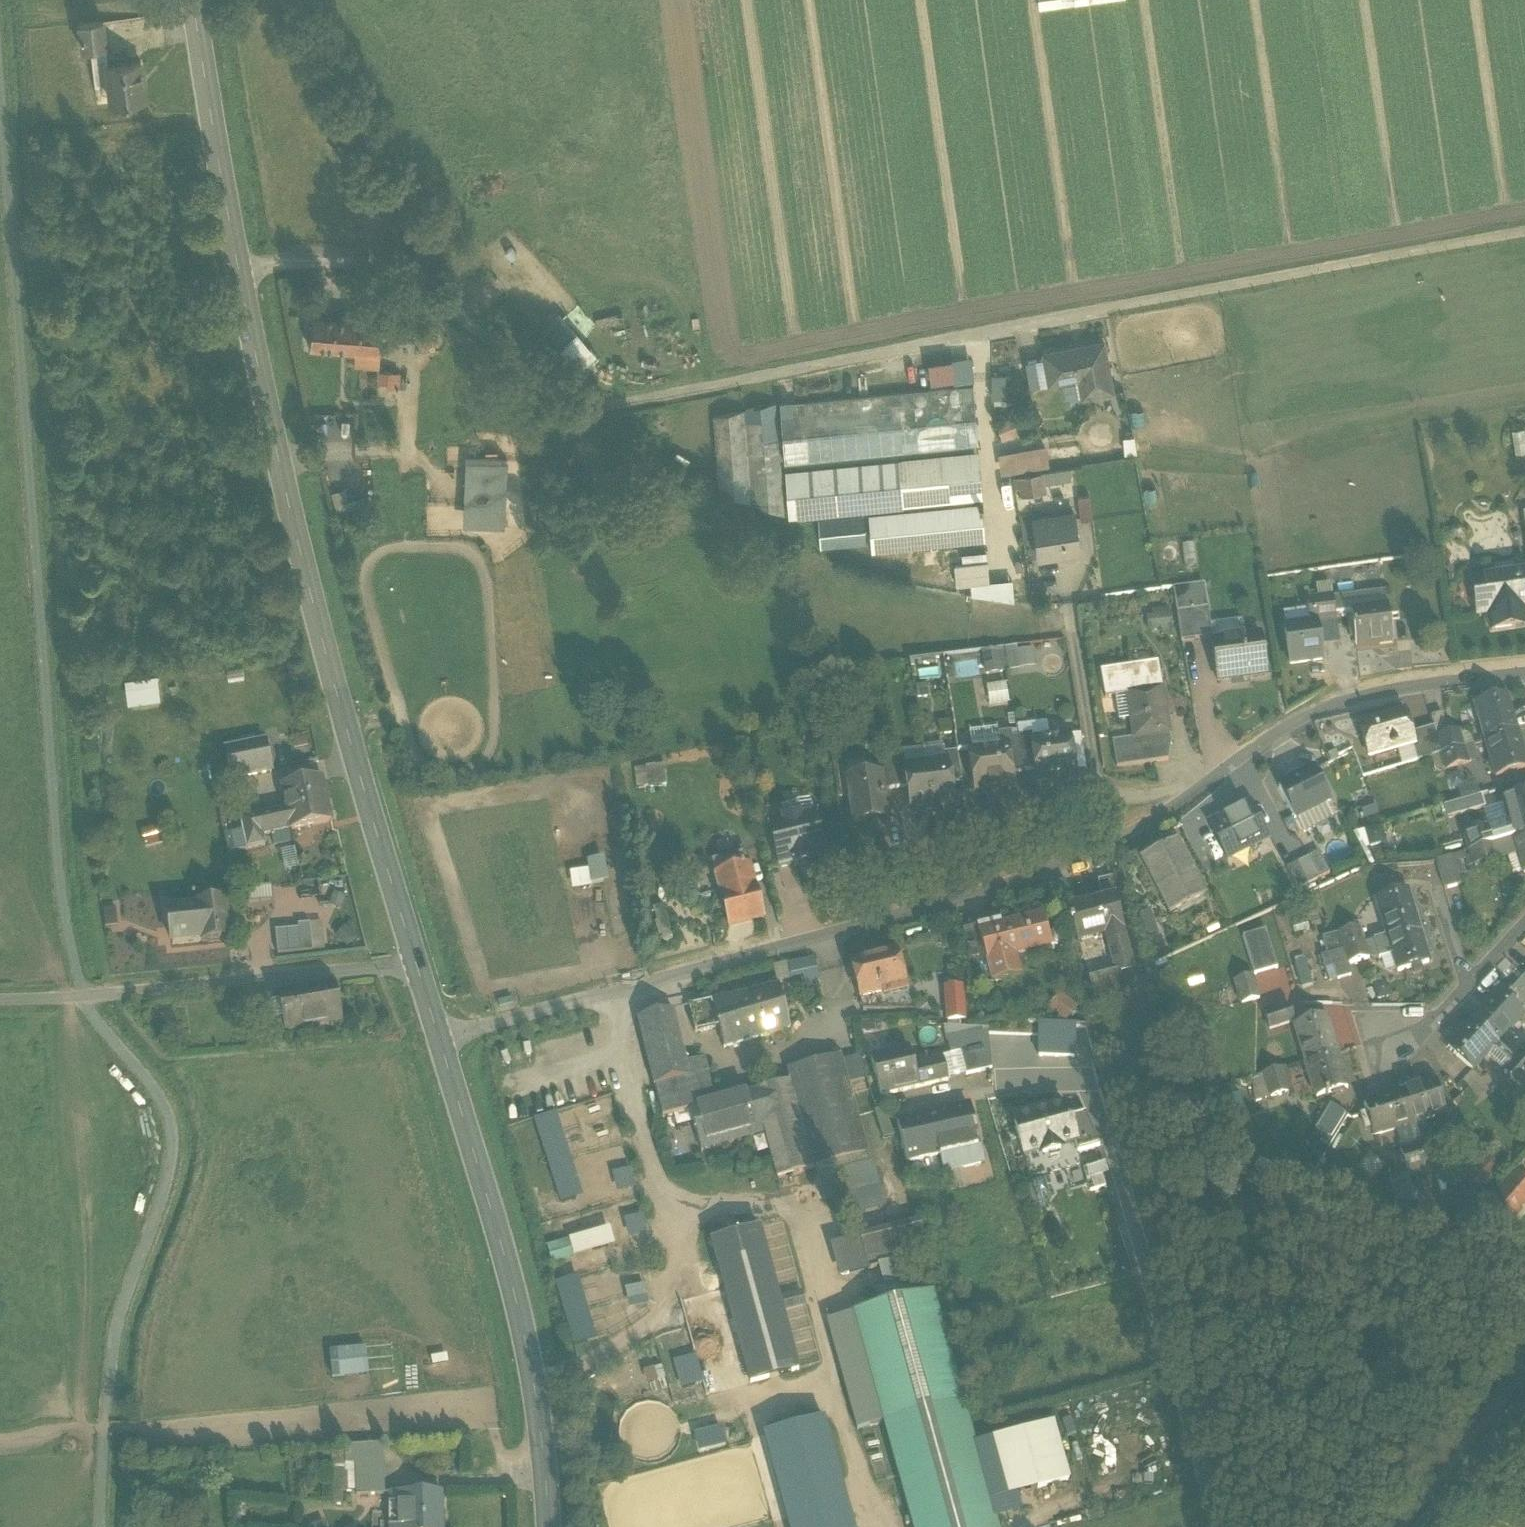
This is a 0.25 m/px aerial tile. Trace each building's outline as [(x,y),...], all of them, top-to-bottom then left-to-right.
[(79,22),(82,49),(106,46),(103,19),(79,22)] [(140,59),(106,63),(111,103),(145,99),(140,59)] [(355,318),(313,314),(310,346),(380,353),(381,337),(384,314),(384,309),(356,306),(355,318)] [(1103,341),(1043,352),(1049,383),(1079,377),(1082,397),(1113,391),(1103,341)] [(935,378),(975,376),(973,356),(933,359),(935,378)] [(1039,358),(1025,361),(1030,386),(1043,384),(1039,358)] [(1007,395),(1007,372),(994,372),(993,395),(1007,395)] [(400,373),(377,373),(377,389),(400,389),(400,373)] [(973,381),(779,397),(784,458),(978,442),(973,381)] [(775,397),(712,411),(718,486),(784,509),(775,397)] [(1003,435),(1029,427),(1024,413),(999,421),(1003,435)] [(1000,448),(1002,474),(1036,471),(1036,466),(1050,465),(1049,445),(1000,448)] [(979,449),(785,465),(788,510),(982,494),(979,449)] [(503,456),(465,457),(468,522),(506,521),(503,456)] [(1019,494),(1074,492),(1073,470),(1018,471),(1019,494)] [(1088,496),(1077,497),(1080,521),(1092,519),(1088,496)] [(983,502),(870,512),(873,549),(986,540),(983,502)] [(863,512),(818,516),(820,543),(865,539),(863,512)] [(1074,514),(1033,519),(1038,558),(1079,553),(1074,514)] [(989,549),(963,551),(964,561),(956,561),(957,582),(973,581),(974,597),(1016,595),(1015,577),(991,578),(989,549)] [(1472,582),(1477,617),(1488,615),(1491,633),(1515,629),(1512,611),(1524,609),(1524,574),(1472,582)] [(1176,607),(1177,612),(1208,608),(1205,586),(1174,590),(1176,607)] [(1334,615),(1350,613),(1388,608),(1386,596),(1333,603),(1334,615)] [(1332,598),(1307,602),(1310,624),(1335,621),(1334,615),(1333,603),(1332,598)] [(1153,617),(1146,618),(1148,633),(1160,631),(1161,637),(1171,635),(1172,641),(1180,640),(1177,612),(1176,607),(1152,610),(1153,617)] [(1212,638),(1210,626),(1208,608),(1177,612),(1180,640),(1181,642),(1212,638)] [(1388,608),(1350,613),(1355,649),(1393,644),(1388,608)] [(1241,622),(1210,626),(1212,638),(1213,643),(1244,639),(1241,622)] [(1317,626),(1284,630),(1290,666),(1322,661),(1317,626)] [(1213,643),(1211,643),(1217,682),(1266,675),(1261,636),(1244,639),(1213,643)] [(982,653),(984,674),(1038,668),(1035,647),(982,653)] [(955,680),(978,678),(975,655),(952,657),(955,680)] [(1158,664),(1100,674),(1105,701),(1115,700),(1127,698),(1131,722),(1134,741),(1134,742),(1170,736),(1158,664)] [(156,679),(127,683),(130,699),(158,696),(156,679)] [(1007,686),(989,689),(992,708),(1010,705),(1007,686)] [(1127,698),(1115,700),(1119,724),(1131,722),(1127,698)] [(1506,698),(1475,707),(1485,742),(1516,733),(1506,698)] [(1404,714),(1359,727),(1368,758),(1412,745),(1413,745),(1410,735),(1404,714)] [(1442,715),(1430,718),(1433,728),(1437,740),(1448,736),(1442,715)] [(1433,728),(1410,735),(1413,745),(1412,745),(1417,762),(1432,758),(1441,755),(1437,740),(1433,728)] [(1448,736),(1437,740),(1441,755),(1463,749),(1463,748),(1462,748),(1458,733),(1448,736)] [(1485,742),(1496,778),(1524,769),(1524,764),(1516,733),(1485,742)] [(1018,741),(1012,742),(1011,736),(997,738),(999,749),(1004,748),(1006,753),(1007,753),(1011,778),(1023,777),(1018,741)] [(1170,736),(1134,742),(1134,741),(1112,744),(1116,770),(1168,762),(1171,744),(1170,736)] [(1068,737),(1049,740),(1049,743),(1032,746),(1031,746),(1036,775),(1037,784),(1075,778),(1068,737)] [(1031,739),(1018,741),(1023,777),(1036,775),(1031,746),(1032,746),(1031,739)] [(264,742),(226,750),(232,781),(271,773),(264,742)] [(1463,749),(1441,755),(1445,771),(1445,772),(1468,765),(1463,749)] [(1006,753),(989,756),(989,753),(969,756),(969,758),(968,761),(969,773),(972,775),(975,797),(1013,791),(1011,778),(1007,753),(1006,753)] [(1441,755),(1432,758),(1436,773),(1445,771),(1441,755)] [(957,757),(944,759),(945,768),(946,768),(950,789),(961,787),(957,757)] [(890,764),(877,766),(880,782),(881,782),(883,798),(895,796),(891,766),(890,764)] [(904,764),(891,766),(895,796),(907,794),(904,774),(905,774),(904,764)] [(669,785),(667,765),(635,768),(637,788),(669,785)] [(945,768),(925,771),(933,818),(954,815),(950,789),(946,768),(945,768)] [(905,774),(904,774),(907,794),(911,822),(933,818),(925,771),(905,774)] [(1314,771),(1278,790),(1294,820),(1296,819),(1304,834),(1332,819),(1325,804),(1330,801),(1314,771)] [(322,780),(282,789),(290,830),(291,831),(331,822),(322,780)] [(880,782),(866,784),(861,791),(848,793),(854,831),(887,825),(883,798),(881,782),(880,782)] [(1481,797),(1456,805),(1459,817),(1485,810),(1481,797)] [(1503,803),(1513,839),(1524,836),(1524,797),(1503,803)] [(1250,804),(1208,826),(1213,836),(1203,841),(1211,856),(1221,850),(1226,860),(1249,848),(1250,850),(1269,840),(1250,804)] [(286,810),(241,820),(247,850),(265,846),(263,836),(272,834),(290,830),(286,810)] [(814,819),(799,823),(798,819),(783,823),(784,827),(769,831),(779,869),(794,866),(795,869),(810,865),(809,861),(824,858),(814,819)] [(142,831),(146,846),(167,841),(163,825),(142,831)] [(290,830),(272,834),(274,846),(293,841),(291,831),(290,830)] [(1487,830),(1465,836),(1469,852),(1491,846),(1492,846),(1487,830)] [(1491,846),(1495,859),(1518,852),(1524,874),(1524,836),(1513,839),(1492,846),(1491,846)] [(1176,842),(1147,857),(1168,898),(1162,900),(1170,915),(1205,897),(1176,842)] [(1491,846),(1470,852),(1474,867),(1495,861),(1495,859),(1491,846)] [(1329,874),(1318,853),(1307,859),(1319,880),(1329,874)] [(747,855),(712,864),(728,929),(764,920),(755,886),(754,886),(747,855)] [(609,857),(588,860),(591,883),(612,881),(609,857)] [(1451,858),(1435,862),(1444,891),(1460,887),(1451,858)] [(1307,859),(1297,864),(1308,886),(1308,885),(1319,880),(1307,859)] [(1435,863),(1425,866),(1431,886),(1441,883),(1435,863)] [(1297,864),(1286,870),(1298,891),(1308,886),(1297,864)] [(1122,874),(1098,880),(1100,893),(1127,888),(1122,874)] [(205,892),(172,896),(174,909),(198,907),(198,906),(206,905),(205,892)] [(1407,893),(1375,902),(1386,938),(1417,928),(1407,893)] [(1114,898),(1086,906),(1085,904),(1066,909),(1071,928),(1073,927),(1077,944),(1105,936),(1107,946),(1124,941),(1122,931),(1123,931),(1114,898)] [(206,905),(198,906),(198,907),(174,909),(169,910),(172,945),(202,941),(202,943),(229,940),(225,903),(206,905)] [(1001,931),(999,925),(978,931),(978,932),(985,957),(993,986),(1021,978),(1021,977),(1015,978),(1008,956),(1048,945),(1049,951),(1051,950),(1042,920),(1001,931)] [(310,923),(298,925),(299,929),(301,952),(313,951),(310,923)] [(1241,937),(1252,973),(1279,965),(1268,928),(1241,937)] [(1386,938),(1373,942),(1378,961),(1392,956),(1397,973),(1427,963),(1417,928),(1386,938)] [(299,929),(275,931),(278,955),(301,952),(299,929)] [(1359,929),(1338,935),(1342,951),(1363,944),(1359,929)] [(978,932),(963,936),(970,961),(985,957),(978,932)] [(1338,935),(1323,940),(1328,955),(1342,951),(1338,935)] [(1124,941),(1107,946),(1116,976),(1095,982),(1100,1002),(1135,992),(1130,975),(1134,974),(1124,941)] [(1363,944),(1342,951),(1343,952),(1347,966),(1368,960),(1363,944)] [(1343,952),(1321,958),(1325,970),(1334,968),(1337,980),(1350,977),(1347,966),(1343,952)] [(897,954),(850,966),(860,1001),(906,989),(897,954)] [(779,985),(821,979),(817,959),(776,966),(779,985)] [(1293,964),(1302,988),(1315,983),(1306,959),(1293,964)] [(1253,977),(1236,982),(1243,1006),(1260,1001),(1253,977)] [(1160,978),(1148,981),(1155,1004),(1167,1001),(1160,978)] [(335,985),(294,993),(301,1027),(301,1028),(342,1020),(335,985)] [(779,986),(751,993),(758,1023),(753,1025),(757,1039),(790,1029),(779,986)] [(294,993),(263,998),(264,1006),(268,1024),(270,1033),(301,1027),(294,993)] [(751,993),(711,1003),(718,1029),(724,1049),(757,1039),(753,1025),(758,1023),(751,993)] [(1474,1022),(1515,1060),(1524,1049),(1524,1048),(1508,1032),(1522,1017),(1499,995),(1474,1022)] [(711,1003),(689,1008),(695,1034),(718,1029),(711,1003)] [(264,1006),(254,1007),(258,1026),(268,1024),(264,1006)] [(1290,1010),(1265,1017),(1269,1031),(1294,1023),(1290,1010)] [(687,1066),(673,1012),(638,1021),(654,1087),(690,1079),(687,1066)] [(1325,1018),(1294,1028),(1305,1064),(1306,1064),(1336,1054),(1325,1018)] [(1474,1022),(1473,1022),(1448,1049),(1472,1072),(1487,1056),(1504,1072),(1515,1060),(1474,1022)] [(988,1029),(943,1028),(950,1056),(960,1053),(959,1050),(989,1042),(988,1029)] [(1086,1030),(1028,1031),(1031,1061),(1092,1059),(1086,1030)] [(989,1042),(959,1050),(960,1053),(966,1075),(992,1069),(989,1042)] [(908,1049),(870,1059),(880,1098),(918,1088),(911,1062),(908,1049)] [(1515,1060),(1524,1070),(1524,1049),(1515,1060)] [(1336,1054),(1306,1064),(1316,1099),(1347,1089),(1336,1054)] [(940,1055),(911,1062),(918,1088),(947,1080),(940,1055)] [(840,1056),(788,1071),(790,1081),(791,1082),(815,1169),(868,1154),(840,1056)] [(1504,1072),(1503,1072),(1520,1088),(1522,1086),(1524,1082),(1524,1070),(1515,1060),(1504,1072)] [(705,1062),(687,1066),(690,1079),(708,1074),(705,1062)] [(1280,1071),(1263,1077),(1270,1100),(1287,1094),(1280,1071)] [(690,1079),(654,1087),(662,1119),(690,1111),(715,1104),(708,1074),(690,1079)] [(1263,1077),(1259,1078),(1256,1092),(1259,1103),(1270,1100),(1263,1077)] [(791,1082),(753,1093),(764,1134),(777,1179),(815,1169),(791,1082)] [(1435,1083),(1400,1095),(1410,1125),(1445,1114),(1435,1083)] [(715,1104),(690,1111),(701,1152),(764,1134),(753,1093),(715,1104)] [(1400,1095),(1364,1105),(1366,1114),(1361,1116),(1364,1127),(1370,1126),(1374,1137),(1410,1125),(1400,1095)] [(1461,1098),(1453,1104),(1466,1120),(1474,1114),(1461,1098)] [(967,1104),(897,1122),(907,1164),(940,1156),(978,1146),(967,1104)] [(1345,1115),(1330,1106),(1315,1130),(1331,1139),(1345,1115)] [(1065,1109),(1034,1118),(1033,1112),(1013,1118),(1025,1156),(1041,1151),(1043,1156),(1060,1151),(1059,1146),(1074,1141),(1075,1141),(1068,1119),(1065,1109)] [(568,1121),(575,1140),(594,1132),(587,1114),(568,1121)] [(1086,1114),(1068,1119),(1075,1141),(1074,1141),(1078,1154),(1100,1147),(1086,1114)] [(558,1186),(582,1179),(568,1133),(544,1141),(558,1186)] [(1432,1143),(1417,1148),(1424,1169),(1439,1164),(1432,1143)] [(978,1146),(940,1156),(944,1173),(982,1163),(978,1146)] [(1417,1148),(1402,1153),(1408,1174),(1424,1169),(1417,1148)] [(1463,1177),(1476,1190),(1497,1168),(1484,1155),(1463,1177)] [(1093,1189),(1109,1186),(1104,1163),(1088,1166),(1093,1189)] [(616,1171),(619,1190),(637,1187),(635,1168),(616,1171)] [(1424,1169),(1408,1174),(1414,1196),(1431,1191),(1424,1169)] [(875,1170),(819,1183),(824,1200),(879,1185),(875,1170)] [(1495,1201),(1509,1213),(1513,1217),(1524,1203),(1524,1179),(1519,1174),(1495,1201)] [(1501,1223),(1509,1213),(1495,1201),(1487,1210),(1501,1223)] [(627,1218),(631,1237),(649,1233),(645,1214),(627,1218)] [(920,1225),(860,1241),(864,1254),(868,1270),(928,1254),(920,1225)] [(553,1261),(618,1245),(614,1228),(549,1244),(553,1261)] [(763,1229),(712,1243),(751,1383),(802,1369),(763,1229)] [(864,1254),(860,1241),(850,1244),(854,1257),(864,1254)] [(927,1276),(876,1290),(880,1307),(933,1293),(927,1276)] [(804,1291),(790,1296),(795,1308),(808,1303),(804,1291)] [(880,1307),(853,1315),(884,1424),(963,1402),(933,1293),(880,1307)] [(853,1315),(826,1322),(857,1431),(884,1424),(853,1315)] [(333,1382),(370,1377),(366,1349),(330,1354),(333,1382)] [(674,1362),(682,1389),(706,1382),(698,1355),(674,1362)] [(884,1424),(912,1526),(998,1526),(963,1402),(884,1424)] [(382,1460),(355,1460),(355,1464),(356,1487),(382,1486),(382,1460)] [(356,1487),(355,1464),(337,1465),(338,1502),(350,1502),(349,1492),(356,1492),(356,1487)] [(382,1486),(356,1487),(356,1492),(356,1496),(383,1495),(382,1486)] [(393,1494),(393,1526),(444,1526),(444,1492),(393,1494)]
